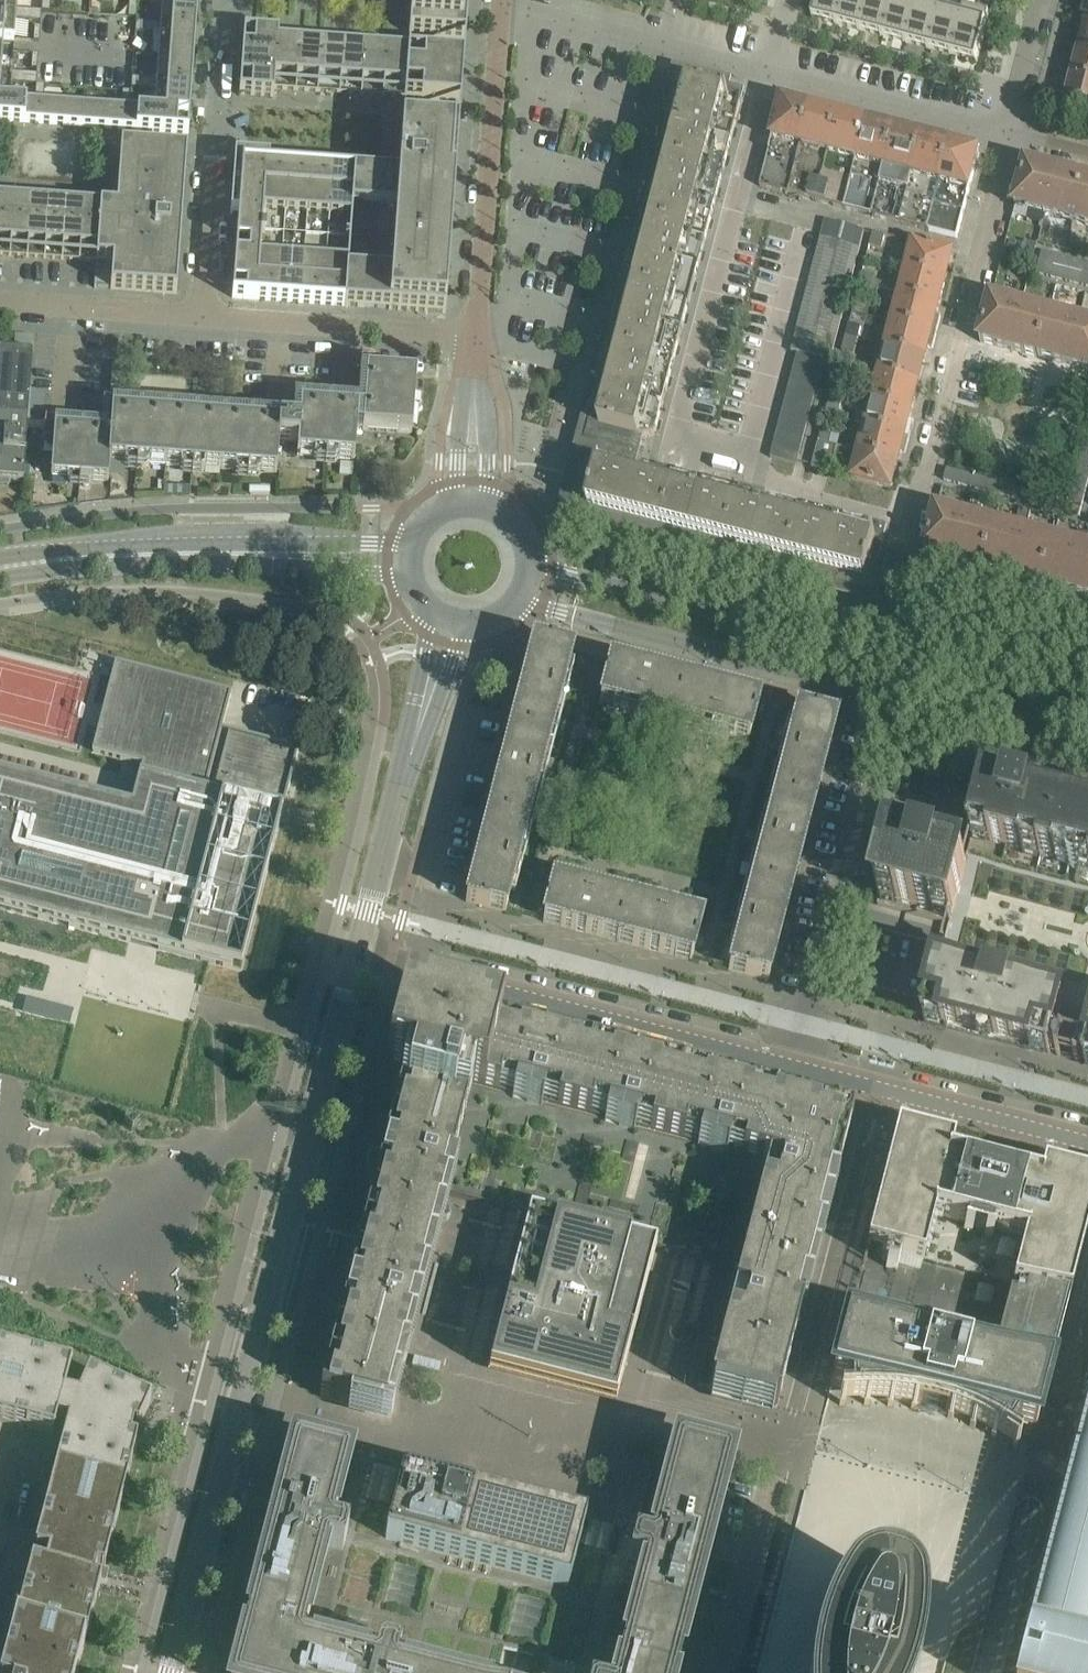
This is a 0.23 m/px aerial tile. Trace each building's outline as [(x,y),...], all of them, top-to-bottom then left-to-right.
[(16,14),(16,9),(17,0),(0,0),(0,13),(16,14)] [(41,11),(49,11),(50,0),(42,0),(41,11)] [(128,17),(136,18),(137,0),(129,0),(128,17)] [(465,37),(468,0),(411,0),(409,33),(465,37)] [(812,17),(836,24),(842,0),(817,0),(812,17)] [(836,24),(859,30),(867,0),(842,0),(836,24)] [(859,30),(882,36),(892,0),(867,0),(859,30)] [(882,36),(905,42),(916,0),(892,0),(882,36)] [(905,42),(928,48),(939,8),(940,8),(942,0),(916,0),(905,42)] [(161,23),(160,28),(196,31),(198,4),(162,1),(161,23)] [(962,14),(951,54),(976,60),(989,10),(963,4),(961,14),(962,14)] [(939,8),(928,48),(951,54),(962,14),(961,14),(940,8),(939,8)] [(2,51),(3,38),(14,39),(16,19),(28,20),(29,10),(16,9),(16,14),(0,13),(0,51),(2,51)] [(29,10),(28,20),(40,21),(41,10),(29,10)] [(136,21),(135,32),(147,33),(148,22),(136,21)] [(148,22),(147,33),(153,33),(152,55),(158,56),(194,58),(196,31),(160,28),(161,23),(148,22)] [(1078,50),(1087,53),(1087,26),(1085,25),(1078,50)] [(278,42),(279,34),(244,31),(242,62),(276,65),(278,42)] [(276,65),(274,88),(296,89),(299,43),(278,42),(276,65)] [(299,43),(296,89),(318,91),(321,45),(299,43)] [(318,91),(339,93),(343,46),(321,45),(318,91)] [(365,48),(343,46),(339,93),(361,94),(365,48)] [(365,48),(361,94),(383,96),(386,49),(365,48)] [(404,97),(406,98),(407,74),(409,51),(386,49),(383,96),(404,97)] [(1072,76),(1087,80),(1087,53),(1078,50),(1072,76)] [(11,77),(11,83),(23,83),(24,73),(12,72),(13,52),(2,51),(0,51),(0,77),(11,77)] [(409,51),(407,74),(462,78),(464,55),(409,51)] [(144,78),(143,88),(156,89),(156,84),(192,87),(194,58),(158,56),(157,79),(144,78)] [(242,62),(239,93),(274,96),(274,88),(276,65),(242,62)] [(24,73),(23,83),(36,84),(37,74),(24,73)] [(461,102),(462,78),(407,74),(406,98),(461,102)] [(655,434),(731,138),(744,91),(679,74),(585,439),(634,452),(638,436),(655,434)] [(1065,102),(1087,108),(1087,80),(1072,76),(1065,102)] [(10,101),(10,100),(11,83),(11,77),(0,77),(0,100),(10,101)] [(132,77),(131,87),(143,88),(144,78),(132,77)] [(26,101),(24,121),(81,126),(82,105),(43,103),(44,85),(36,84),(35,102),(26,101)] [(154,111),(190,114),(192,87),(156,84),(156,89),(154,111)] [(82,105),(81,126),(137,130),(138,110),(129,109),(131,91),(122,90),(121,108),(82,105)] [(24,121),(26,101),(10,100),(10,101),(0,100),(0,120),(24,121)] [(760,186),(789,193),(811,108),(782,101),(760,186)] [(839,116),(811,108),(789,193),(817,200),(839,116)] [(138,110),(137,130),(188,133),(190,114),(154,111),(138,110)] [(264,176),(256,286),(345,293),(344,304),(400,308),(402,290),(420,291),(429,177),(424,177),(425,169),(431,169),(432,159),(455,160),(458,120),(404,116),(399,175),(354,172),(353,183),(264,176)] [(817,200),(844,208),(867,123),(839,116),(817,200)] [(895,130),(867,123),(844,208),(872,215),(895,130)] [(872,215),(900,222),(923,137),(895,130),(872,215)] [(951,144),(923,137),(900,222),(928,230),(951,144)] [(951,144),(928,230),(957,237),(979,152),(951,144)] [(96,285),(111,286),(110,287),(177,292),(187,151),(121,146),(117,200),(116,208),(101,207),(97,261),(96,261),(94,286),(96,286),(96,285)] [(269,165),(270,157),(235,155),(232,184),(265,186),(267,165),(269,165)] [(1015,206),(1074,221),(1085,179),(1026,164),(1015,206)] [(1087,225),(1087,180),(1085,179),(1074,221),(1087,225)] [(238,214),(263,216),(263,209),(265,186),(232,184),(230,213),(238,214)] [(0,199),(0,254),(9,255),(14,200),(0,199)] [(14,200),(9,255),(27,256),(31,202),(14,200)] [(44,257),(48,203),(31,202),(27,256),(44,257)] [(66,204),(48,203),(44,257),(62,258),(66,204)] [(66,204),(62,258),(79,259),(83,205),(66,204)] [(97,261),(101,207),(99,207),(83,205),(79,259),(95,261),(96,261),(97,261)] [(235,254),(260,256),(260,254),(262,232),(263,216),(238,214),(235,254)] [(830,362),(831,360),(864,229),(826,219),(791,352),(798,353),(824,360),(830,362)] [(873,231),(870,245),(882,249),(885,234),(873,231)] [(946,279),(953,252),(913,242),(906,269),(946,279)] [(1042,251),(1036,273),(1087,286),(1087,263),(1042,251)] [(260,256),(235,254),(232,297),(257,299),(260,256)] [(906,269),(900,295),(939,305),(946,279),(906,269)] [(863,271),(860,284),(872,288),(878,289),(880,282),(874,280),(875,274),(863,271)] [(860,284),(856,298),(868,301),(872,288),(860,284)] [(937,315),(939,305),(900,295),(893,321),(937,332),(941,316),(937,315)] [(980,341),(1039,356),(1050,314),(991,299),(980,341)] [(1050,314),(1039,356),(1087,369),(1087,324),(1050,314)] [(886,347),(926,357),(928,347),(932,348),(937,332),(893,321),(886,347)] [(850,323),(846,337),(858,340),(862,326),(850,323)] [(855,353),(858,340),(846,337),(843,350),(855,353)] [(919,383),(926,357),(886,347),(879,373),(919,383)] [(28,422),(28,420),(30,390),(31,376),(32,365),(33,354),(33,353),(24,353),(14,352),(0,351),(0,420),(28,422)] [(824,360),(798,353),(794,367),(820,374),(824,360)] [(44,431),(44,438),(54,439),(51,477),(108,481),(110,461),(277,474),(279,440),(298,442),(297,455),(354,460),(357,427),(363,428),(363,429),(390,431),(412,433),(413,417),(416,376),(412,375),(401,374),(390,374),(378,373),(379,363),(361,361),(360,371),(358,404),(352,404),(295,399),(294,417),(280,416),(280,418),(107,406),(105,424),(55,421),(45,420),(45,422),(44,431)] [(820,374),(794,367),(791,380),(817,387),(820,374)] [(912,410),(919,383),(879,373),(872,399),(912,410)] [(848,379),(836,375),(832,389),(845,392),(848,379)] [(817,387),(791,380),(787,393),(813,400),(817,387)] [(832,389),(829,403),(841,406),(845,392),(832,389)] [(30,390),(28,420),(40,421),(42,391),(30,390)] [(845,392),(842,403),(870,410),(866,426),(910,437),(914,421),(909,420),(912,410),(872,399),(845,392)] [(813,400),(787,393),(784,405),(810,412),(813,400)] [(810,412),(784,405),(781,418),(807,425),(810,412)] [(807,425),(781,418),(777,431),(803,438),(807,425)] [(8,485),(9,480),(23,481),(27,430),(28,422),(0,420),(0,485),(8,485)] [(905,453),(910,437),(866,426),(859,451),(898,462),(901,452),(905,453)] [(819,441),(831,444),(834,431),(822,427),(819,441)] [(803,438),(777,431),(774,443),(800,450),(803,438)] [(1071,501),(947,469),(944,480),(1079,515),(1087,481),(1087,435),(1071,501)] [(811,468),(831,473),(838,446),(831,444),(819,441),(811,468)] [(800,450),(774,443),(771,457),(796,464),(800,450)] [(852,479),(891,489),(898,462),(859,451),(852,479)] [(340,462),(339,475),(352,476),(353,463),(340,462)] [(657,485),(585,466),(573,515),(869,592),(886,528),(667,471),(657,485)] [(1019,508),(1017,518),(1026,520),(1028,511),(1019,508)] [(925,552),(984,567),(995,525),(936,509),(925,552)] [(1054,540),(995,525),(984,567),(1043,582),(1054,540)] [(1078,530),(1075,539),(1084,542),(1087,532),(1078,530)] [(1054,540),(1043,582),(1087,594),(1087,549),(1054,540)] [(533,641),(510,728),(550,738),(573,651),(533,641)] [(599,702),(674,721),(685,681),(610,661),(599,702)] [(241,970),(285,803),(232,789),(229,799),(205,793),(231,693),(115,663),(92,752),(133,763),(142,765),(132,806),(122,803),(0,772),(0,908),(241,970)] [(759,700),(685,681),(674,721),(749,741),(759,700)] [(796,709),(774,796),(814,807),(836,720),(796,709)] [(510,728),(488,814),(528,824),(550,738),(510,728)] [(224,752),(215,785),(232,789),(285,803),(289,786),(299,750),(267,741),(229,731),(226,742),(236,744),(234,754),(224,752)] [(952,923),(1087,958),(1087,810),(985,783),(985,786),(965,862),(967,862),(952,923)] [(791,893),(814,807),(774,796),(751,882),(791,893)] [(505,911),(528,824),(488,814),(466,901),(505,911)] [(893,844),(877,904),(949,922),(952,923),(967,862),(965,862),(893,844)] [(542,921),(617,940),(628,900),(553,880),(542,921)] [(768,980),(791,893),(751,882),(729,969),(768,980)] [(702,919),(628,900),(617,940),(692,960),(702,919)] [(924,1020),(1087,1063),(1087,958),(952,923),(949,922),(924,1018),(924,1020)] [(377,1177),(444,1194),(529,1216),(573,1045),(403,1001),(386,1068),(404,1073),(377,1177)] [(531,1216),(655,1249),(740,1271),(785,1100),(573,1045),(529,1216),(531,1216)] [(785,1100),(740,1271),(722,1342),(710,1338),(697,1387),(713,1391),(711,1398),(772,1414),(773,1406),(777,1407),(852,1117),(785,1100)] [(1043,1167),(1039,1182),(950,1159),(954,1144),(897,1129),(893,1145),(867,1247),(923,1261),(935,1215),(966,1223),(964,1230),(993,1237),(994,1231),(1025,1238),(1013,1284),(1027,1288),(1069,1299),(1087,1225),(1087,1178),(1043,1167)] [(377,1177),(320,1396),(386,1414),(444,1194),(377,1177)] [(655,1249),(531,1216),(529,1216),(488,1371),(615,1404),(655,1249)] [(1033,1436),(1043,1399),(1069,1299),(1027,1288),(1024,1299),(1010,1295),(992,1365),(953,1355),(955,1350),(942,1347),(941,1352),(852,1329),(855,1320),(849,1318),(847,1328),(846,1327),(831,1384),(849,1388),(849,1401),(839,1401),(839,1404),(863,1403),(869,1403),(887,1404),(893,1405),(910,1408),(911,1408),(911,1409),(916,1409),(916,1408),(916,1409),(917,1406),(921,1407),(921,1403),(927,1405),(927,1409),(938,1412),(939,1408),(945,1410),(944,1413),(948,1414),(947,1417),(947,1418),(952,1419),(952,1418),(969,1425),(975,1427),(991,1435),(996,1438),(1012,1447),(1017,1450),(1018,1448),(1010,1442),(1016,1432),(1033,1436)] [(63,1422),(70,1395),(64,1394),(71,1365),(0,1347),(0,1421),(54,1435),(57,1421),(63,1422)] [(411,1367),(439,1374),(441,1365),(414,1358),(411,1367)] [(68,1424),(51,1488),(120,1506),(136,1445),(139,1434),(140,1431),(138,1430),(151,1401),(89,1373),(78,1397),(70,1395),(63,1422),(68,1424)] [(1067,1480),(1017,1672),(1087,1672),(1087,1399),(1067,1480)] [(397,1664),(401,1649),(379,1643),(375,1659),(302,1639),(328,1545),(343,1549),(348,1527),(333,1523),(334,1520),(351,1456),(328,1450),(328,1449),(294,1440),(274,1519),(273,1520),(273,1521),(273,1522),(234,1672),(430,1672),(397,1664)] [(635,1537),(629,1558),(644,1562),(616,1672),(677,1672),(681,1660),(680,1660),(721,1503),(720,1503),(722,1493),(732,1457),(711,1452),(707,1468),(693,1465),(698,1448),(677,1443),(665,1489),(664,1489),(650,1541),(635,1537)] [(707,1468),(711,1452),(698,1448),(693,1465),(707,1468)] [(385,1538),(568,1585),(586,1519),(403,1471),(385,1538)] [(32,1564),(15,1628),(84,1646),(98,1592),(104,1568),(105,1566),(120,1506),(51,1488),(35,1553),(48,1556),(45,1567),(32,1564)] [(992,1598),(999,1565),(798,1513),(767,1635),(787,1640),(778,1672),(972,1672),(992,1598)] [(84,1646),(15,1628),(3,1672),(77,1672),(84,1646)]
